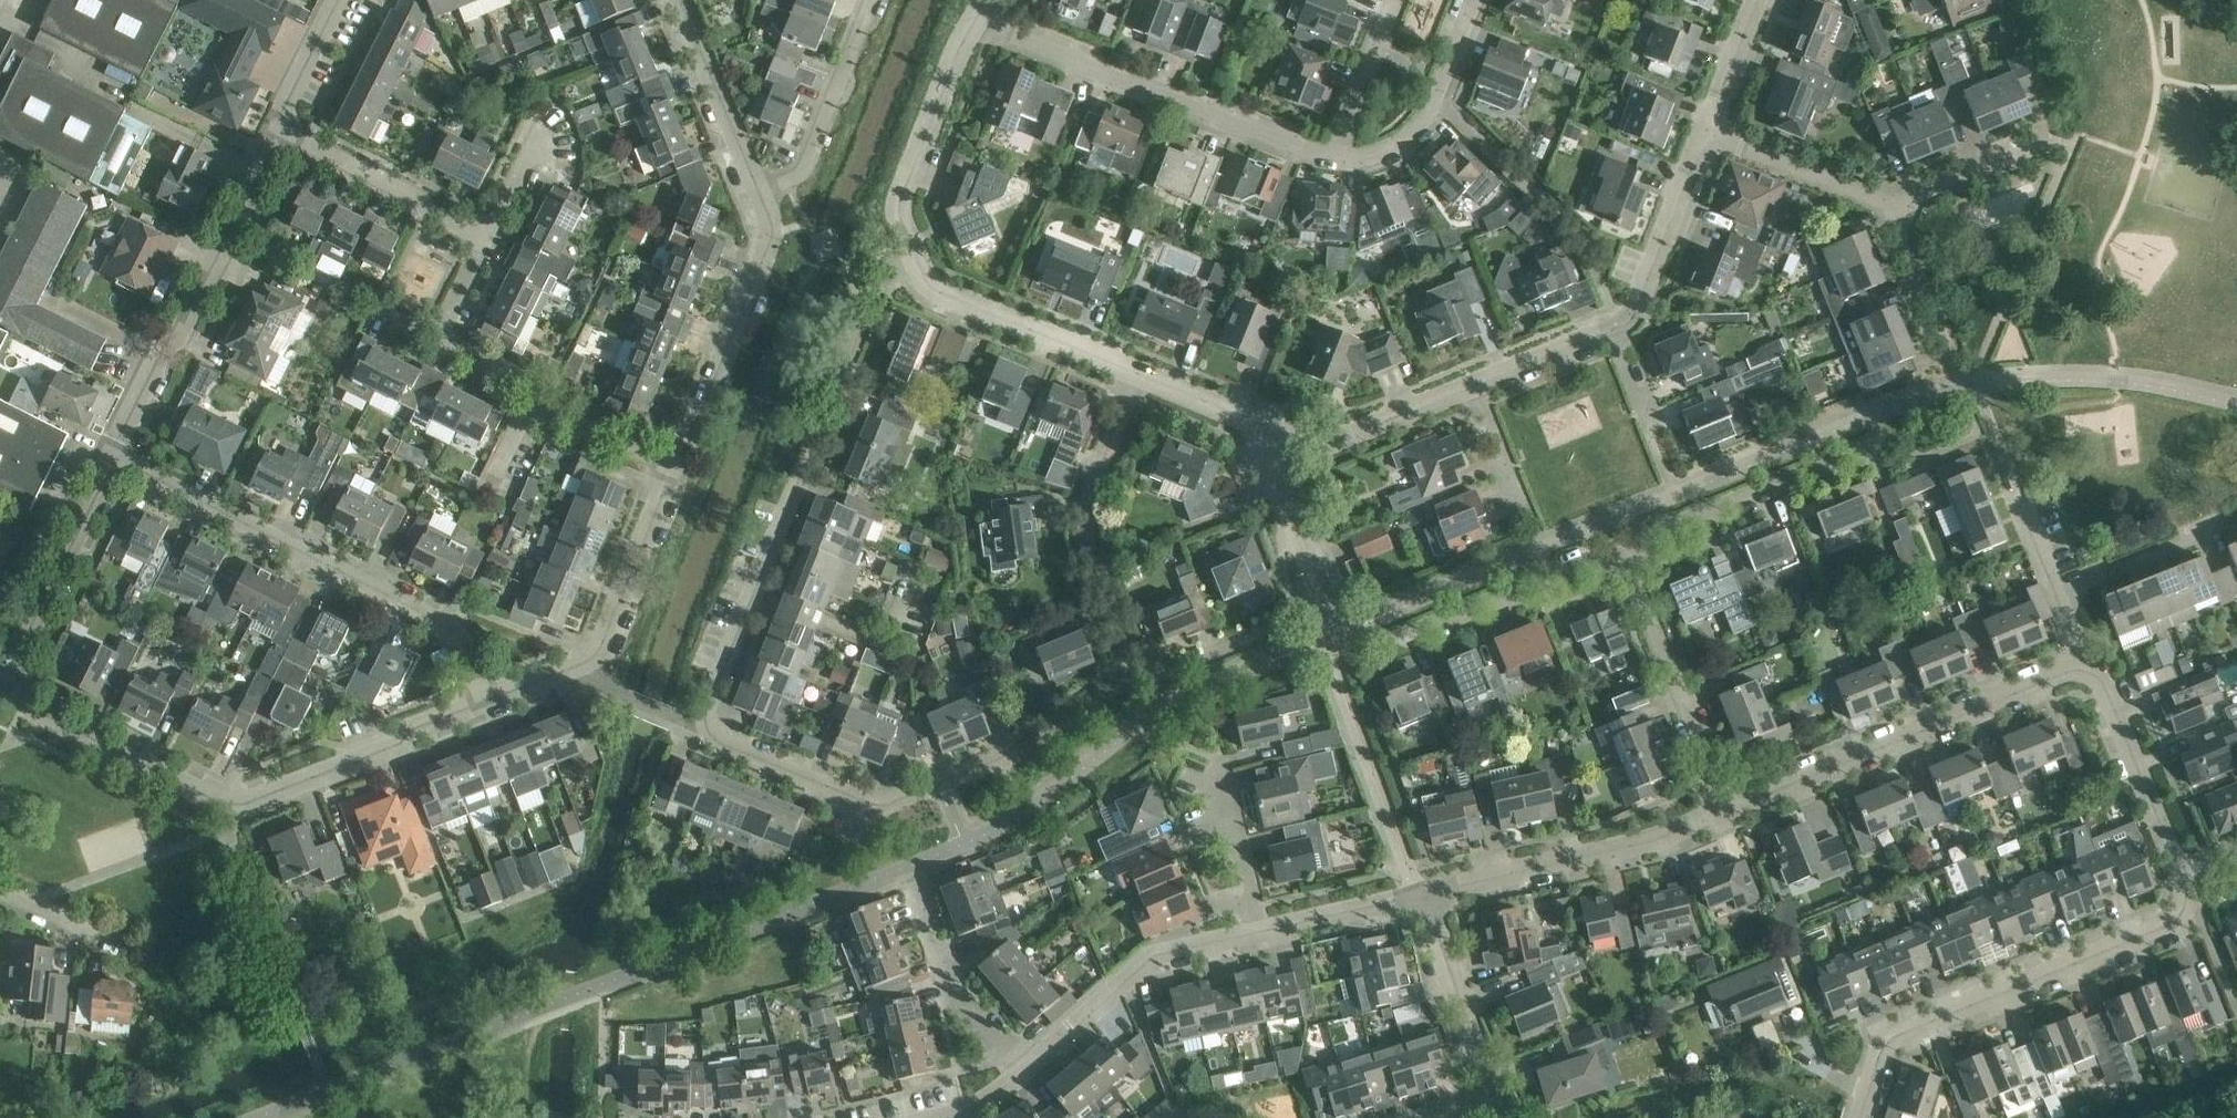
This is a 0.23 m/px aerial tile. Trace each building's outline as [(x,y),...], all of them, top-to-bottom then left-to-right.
[(141,80),(178,7),(165,0),(55,0),(40,29),(141,80)] [(180,9),(232,35),(216,66),(215,65),(193,109),(237,131),(252,101),(244,97),(251,83),(246,81),(261,50),(268,53),(286,17),(251,0),(184,0),(180,9)] [(426,12),(409,0),(401,0),(395,12),(392,11),(381,34),(412,50),(424,27),(420,25),(426,12)] [(426,12),(430,11),(434,19),(458,9),(455,0),(409,0),(426,12)] [(479,0),(455,0),(458,9),(479,0)] [(630,0),(591,0),(601,23),(633,9),(630,0)] [(764,4),(834,32),(838,20),(830,17),(835,3),(826,0),(766,0),(764,4)] [(1059,6),(1056,13),(1071,19),(1077,17),(1080,10),(1082,11),(1087,0),(1043,0),(1059,6)] [(1189,2),(1183,0),(1173,0),(1172,5),(1160,0),(1144,0),(1132,30),(1158,40),(1155,47),(1169,53),(1189,2)] [(1318,47),(1324,34),(1330,36),(1329,38),(1348,46),(1357,22),(1340,15),(1346,0),(1308,0),(1298,24),(1293,37),(1318,47)] [(1567,0),(1508,0),(1504,12),(1543,27),(1549,12),(1561,17),(1567,0)] [(1709,11),(1713,0),(1681,0),(1709,11)] [(1853,12),(1865,7),(1863,0),(1860,0),(1858,1),(1858,0),(1848,0),(1853,12)] [(1919,18),(1946,7),(1953,25),(1998,6),(1997,3),(2004,0),(1912,0),(1919,18)] [(545,18),(554,14),(549,1),(540,5),(545,18)] [(1189,2),(1169,53),(1183,58),(1186,51),(1212,61),(1225,25),(1199,15),(1202,8),(1189,2)] [(1827,68),(1834,48),(1844,52),(1853,29),(1852,19),(1807,2),(1799,22),(1803,24),(1791,54),(1827,68)] [(776,54),(799,63),(805,49),(816,53),(821,39),(830,43),(834,32),(764,4),(760,14),(773,20),(772,23),(782,37),(781,39),(776,54)] [(292,16),(306,23),(311,13),(297,6),(292,16)] [(1655,28),(1644,57),(1652,60),(1648,71),(1669,79),(1673,68),(1684,73),(1702,28),(1648,7),(1642,23),(1655,28)] [(1099,32),(1114,38),(1122,17),(1107,11),(1099,32)] [(606,47),(612,61),(628,54),(631,59),(647,52),(637,28),(645,25),(639,12),(599,29),(582,36),(589,54),(606,47)] [(554,14),(545,18),(550,31),(559,27),(554,14)] [(123,115),(126,109),(47,70),(55,53),(14,33),(0,60),(0,99),(4,101),(0,109),(0,137),(89,182),(123,115)] [(381,34),(370,57),(401,73),(412,50),(381,34)] [(526,40),(529,49),(542,43),(538,34),(526,40)] [(1947,46),(1944,38),(1941,39),(1930,43),(1929,44),(1932,53),(1947,46)] [(1523,61),(1528,49),(1500,39),(1491,63),(1484,60),(1475,85),(1483,87),(1497,101),(1501,103),(1505,104),(1509,104),(1512,103),(1516,100),(1518,101),(1532,65),(1523,61)] [(529,49),(526,40),(513,45),(516,54),(529,49)] [(1887,40),(1870,47),(1876,62),(1893,56),(1887,40)] [(1284,96),(1283,100),(1321,115),(1330,90),(1319,86),(1329,61),(1289,45),(1279,71),(1281,72),(1274,92),(1284,96)] [(605,92),(612,110),(670,86),(665,74),(657,76),(647,52),(631,59),(628,54),(612,61),(622,85),(605,92)] [(492,54),(479,59),(483,68),(495,63),(492,54)] [(2004,78),(1988,84),(2003,122),(2009,119),(2010,121),(2029,113),(2019,89),(2032,83),(2021,56),(1998,65),(2004,78)] [(370,57),(358,79),(390,95),(401,73),(370,57)] [(774,58),(763,86),(773,90),(760,121),(772,125),(768,135),(790,144),(796,127),(797,128),(803,113),(793,109),(799,96),(788,92),(798,67),(774,58)] [(483,68),(479,59),(466,64),(470,73),(483,68)] [(1939,69),(1946,86),(1957,114),(1970,109),(1980,133),(1998,126),(1998,124),(2003,122),(1988,84),(1984,74),(1969,80),(1960,60),(1939,69)] [(516,61),(503,66),(507,76),(520,70),(516,61)] [(1555,62),(1551,73),(1562,77),(1566,66),(1555,62)] [(1019,114),(1040,122),(1034,138),(1053,145),(1065,114),(1054,109),(1062,89),(1034,78),(1034,76),(1004,64),(995,88),(998,89),(984,123),(1012,133),(1019,114)] [(507,76),(503,66),(491,72),(494,81),(507,76)] [(1850,66),(1844,82),(1860,88),(1866,72),(1850,66)] [(1568,67),(1564,78),(1575,83),(1580,71),(1568,67)] [(1837,81),(1806,69),(1799,85),(1778,76),(1765,111),(1779,116),(1774,128),(1803,139),(1815,106),(1826,110),(1831,97),(1837,81)] [(437,73),(430,87),(439,92),(445,80),(446,78),(437,73)] [(1679,115),(1673,112),(1672,111),(1671,110),(1671,109),(1671,107),(1677,92),(1628,73),(1621,89),(1621,91),(1621,93),(1621,95),(1622,96),(1623,98),(1624,100),(1625,101),(1627,102),(1628,103),(1617,131),(1650,144),(1652,140),(1654,140),(1656,140),(1659,140),(1661,139),(1663,138),(1665,137),(1666,136),(1668,134),(1669,132),(1670,128),(1664,125),(1667,117),(1669,118),(1671,113),(1679,116),(1679,115)] [(358,79),(347,102),(378,118),(390,95),(358,79)] [(1845,102),(1851,87),(1837,81),(1831,97),(1845,102)] [(458,101),(464,89),(455,84),(449,97),(458,101)] [(636,121),(646,145),(663,138),(661,133),(678,126),(668,102),(675,99),(670,86),(612,110),(620,128),(636,121)] [(1935,99),(1912,108),(1930,152),(1936,149),(1936,151),(1955,143),(1945,119),(1957,114),(1946,86),(1933,92),(1935,99)] [(458,101),(449,97),(443,109),(451,114),(458,101)] [(1930,152),(1912,108),(1909,101),(1871,117),(1883,145),(1896,139),(1906,163),(1924,156),(1924,154),(1930,152)] [(367,141),(378,118),(347,102),(335,125),(367,141)] [(1090,152),(1094,144),(1114,152),(1108,167),(1136,178),(1147,149),(1135,145),(1143,125),(1127,118),(1129,113),(1108,105),(1103,117),(1088,111),(1074,146),(1090,152)] [(123,115),(89,182),(119,197),(152,130),(123,115)] [(588,120),(580,124),(585,136),(593,133),(588,120)] [(1568,124),(1564,134),(1576,139),(1580,129),(1568,124)] [(673,163),(676,170),(700,160),(695,147),(688,150),(678,126),(661,133),(663,138),(646,145),(634,150),(644,175),(673,163)] [(426,127),(420,139),(429,143),(435,131),(426,127)] [(1204,207),(1223,158),(1222,157),(1219,163),(1201,155),(1204,147),(1202,147),(1201,150),(1192,146),(1195,139),(1171,130),(1163,148),(1168,150),(1156,180),(1174,187),(1171,194),(1204,207)] [(455,178),(471,147),(448,135),(432,167),(455,178)] [(429,143),(420,139),(414,151),(423,156),(429,143)] [(1501,183),(1457,140),(1448,149),(1444,146),(1432,159),(1433,160),(1424,170),(1438,184),(1435,187),(1453,204),(1465,191),(1477,203),(1486,193),(1489,196),(1501,183)] [(172,167),(157,196),(195,215),(210,186),(197,179),(200,174),(203,176),(212,159),(186,146),(175,168),(172,167)] [(494,158),(471,147),(455,178),(479,190),(494,158)] [(956,151),(947,172),(965,179),(967,171),(968,172),(974,158),(956,151)] [(1276,223),(1285,200),(1272,195),(1281,173),(1234,154),(1218,194),(1261,211),(1259,216),(1276,223)] [(1642,172),(1606,159),(1599,156),(1592,175),(1593,175),(1588,188),(1600,193),(1593,211),(1604,215),(1602,220),(1632,232),(1648,190),(1636,186),(1642,172)] [(700,160),(676,170),(686,195),(687,195),(672,232),(687,237),(685,242),(719,256),(724,243),(709,237),(719,213),(703,206),(711,185),(700,160)] [(1767,202),(1776,206),(1784,184),(1752,172),(1731,163),(1726,177),(1729,178),(1718,206),(1724,209),(1722,213),(1737,218),(1735,222),(1756,231),(1767,202)] [(954,207),(946,210),(961,249),(967,246),(995,235),(983,207),(1003,198),(1007,188),(1025,194),(1030,180),(1011,173),(1009,181),(981,170),(979,176),(968,172),(967,171),(965,179),(957,198),(961,199),(959,205),(954,207)] [(316,237),(324,221),(319,219),(327,202),(326,202),(304,190),(307,183),(295,177),(283,200),(299,209),(291,225),(315,236),(316,237)] [(607,196),(612,186),(600,180),(595,191),(607,196)] [(12,332),(91,372),(103,348),(87,340),(91,332),(38,305),(87,206),(38,181),(0,257),(0,326),(12,332)] [(1294,209),(1293,223),(1299,231),(1325,233),(1325,240),(1339,241),(1352,242),(1354,229),(1356,202),(1344,187),(1338,186),(1303,183),(1300,210),(1294,209)] [(588,199),(577,193),(571,190),(569,195),(546,184),(540,196),(547,199),(535,223),(552,231),(554,226),(570,235),(588,199)] [(1408,236),(1432,226),(1418,192),(1403,198),(1398,186),(1387,190),(1386,188),(1365,196),(1372,213),(1361,218),(1358,248),(1359,252),(1381,243),(1377,233),(1403,222),(1408,236)] [(330,195),(326,202),(327,202),(319,219),(324,221),(316,237),(315,236),(307,252),(320,259),(322,255),(346,267),(351,255),(359,239),(355,236),(363,220),(362,219),(350,213),(353,208),(342,202),(343,201),(330,195)] [(1497,210),(1506,219),(1515,210),(1506,201),(1497,210)] [(1507,227),(1517,236),(1536,217),(1526,207),(1507,227)] [(359,239),(351,255),(387,273),(395,256),(391,254),(398,238),(375,226),(378,219),(366,212),(362,219),(363,220),(355,236),(359,239)] [(102,272),(110,276),(147,294),(164,262),(168,264),(177,244),(128,219),(102,272)] [(516,243),(510,255),(534,267),(556,278),(565,283),(574,266),(558,258),(570,235),(554,226),(552,231),(535,223),(523,246),(516,243)] [(637,242),(642,232),(631,227),(627,237),(637,242)] [(1831,276),(1871,260),(1868,254),(1870,253),(1862,234),(1838,244),(1833,231),(1805,242),(1814,265),(1827,259),(1833,274),(1831,275),(1831,276)] [(714,269),(719,256),(685,242),(687,237),(672,232),(664,251),(672,254),(665,272),(682,278),(680,283),(696,290),(706,266),(714,269)] [(1795,238),(1778,232),(1773,234),(1768,247),(1789,255),(1795,238)] [(1765,247),(1731,233),(1722,256),(1706,250),(1699,268),(1694,266),(1686,287),(1707,295),(1709,291),(1724,297),(1732,277),(1750,284),(1765,247)] [(1053,248),(1039,282),(1064,292),(1063,295),(1086,304),(1088,297),(1095,280),(1112,287),(1123,260),(1105,253),(1103,258),(1076,247),(1076,248),(1058,241),(1055,248),(1053,248)] [(1563,294),(1565,290),(1564,288),(1584,281),(1572,255),(1565,258),(1560,247),(1548,251),(1545,244),(1533,249),(1540,268),(1521,276),(1517,284),(1525,303),(1519,306),(1519,307),(1532,301),(1538,314),(1566,302),(1563,294)] [(1468,251),(1457,255),(1460,264),(1472,260),(1468,251)] [(556,278),(534,267),(510,255),(504,267),(511,271),(499,294),(516,302),(513,307),(529,315),(541,292),(547,295),(556,278)] [(1824,297),(1833,318),(1863,306),(1858,293),(1882,283),(1875,265),(1873,265),(1871,260),(1831,276),(1837,291),(1824,297)] [(1352,288),(1369,281),(1372,278),(1356,266),(1354,269),(1352,288)] [(1432,308),(1416,315),(1430,348),(1456,337),(1458,343),(1479,334),(1468,307),(1485,300),(1472,267),(1454,275),(1456,280),(1426,292),(1432,308)] [(665,320),(689,330),(694,317),(687,314),(696,290),(680,283),(682,278),(665,272),(658,290),(645,285),(638,303),(667,315),(665,320)] [(579,282),(582,291),(593,287),(590,279),(579,282)] [(253,294),(240,320),(289,345),(289,344),(291,345),(292,345),(294,345),(296,345),(297,344),(299,343),(300,342),(301,341),(312,319),(300,313),(304,305),(269,287),(263,299),(253,294)] [(1141,308),(1133,328),(1153,336),(1154,333),(1183,345),(1190,328),(1204,334),(1216,305),(1201,299),(1196,311),(1150,292),(1143,309),(1141,308)] [(518,337),(529,315),(513,307),(516,302),(499,294),(488,318),(481,314),(474,327),(478,328),(476,333),(522,357),(529,342),(518,337)] [(684,343),(689,330),(665,320),(667,315),(638,303),(632,317),(644,323),(636,344),(652,352),(650,357),(667,364),(677,340),(684,343)] [(1265,341),(1276,315),(1254,306),(1252,311),(1238,305),(1231,320),(1229,319),(1220,340),(1237,347),(1235,351),(1241,353),(1243,349),(1249,352),(1244,364),(1260,371),(1271,344),(1265,341)] [(1848,354),(1848,355),(1901,333),(1898,327),(1900,327),(1893,308),(1868,318),(1863,306),(1833,318),(1842,340),(1855,334),(1861,349),(1848,354)] [(1690,322),(1747,320),(1747,313),(1690,314),(1690,322)] [(968,363),(975,345),(910,318),(899,345),(895,343),(893,342),(892,343),(891,343),(889,344),(888,346),(887,348),(887,349),(888,349),(888,351),(889,352),(890,353),(895,354),(886,375),(907,384),(913,369),(918,371),(924,356),(968,363)] [(289,345),(240,320),(226,346),(237,351),(231,363),(266,381),(279,355),(283,357),(289,345)] [(1401,362),(1390,334),(1365,345),(1363,344),(1363,343),(1321,325),(1312,348),(1316,350),(1306,374),(1335,386),(1337,381),(1346,384),(1352,370),(1366,376),(1401,362)] [(1706,345),(1696,349),(1686,325),(1665,334),(1668,342),(1655,347),(1657,353),(1652,355),(1657,367),(1662,365),(1667,377),(1679,372),(1685,386),(1718,373),(1706,345)] [(9,334),(0,330),(0,352),(9,334)] [(1848,355),(1863,393),(1894,381),(1888,367),(1913,357),(1905,339),(1903,339),(1901,333),(1848,355)] [(369,387),(376,391),(384,374),(388,377),(397,361),(373,349),(377,342),(364,336),(353,358),(351,357),(336,386),(358,397),(361,390),(369,387)] [(657,389),(667,364),(650,357),(652,352),(636,344),(625,340),(614,367),(625,372),(625,370),(642,377),(640,382),(657,389)] [(1755,358),(1747,361),(1750,369),(1791,353),(1785,340),(1760,350),(1755,358)] [(561,375),(574,381),(586,358),(573,352),(561,375)] [(376,391),(415,411),(436,371),(424,365),(420,372),(397,361),(388,377),(384,374),(376,391)] [(997,362),(982,400),(1001,408),(996,421),(1018,430),(1034,393),(1020,387),(1027,371),(1009,363),(1008,366),(997,362)] [(1742,363),(1727,370),(1730,377),(1745,371),(1742,363)] [(22,378),(9,404),(33,416),(39,404),(86,428),(90,421),(86,419),(99,393),(50,368),(41,387),(22,378)] [(1760,380),(1755,369),(1736,377),(1740,389),(1760,380)] [(647,413),(657,389),(640,382),(642,377),(625,370),(625,372),(616,394),(603,404),(601,409),(625,419),(649,429),(654,416),(647,413)] [(448,377),(436,371),(415,411),(410,423),(427,431),(432,419),(456,431),(464,415),(460,413),(468,396),(444,385),(448,377)] [(193,378),(187,390),(203,398),(210,386),(193,378)] [(1729,378),(1700,390),(1705,403),(1682,413),(1690,433),(1689,433),(1689,435),(1692,434),(1699,450),(1754,428),(1742,398),(1738,400),(1729,378)] [(1066,430),(1059,446),(1077,454),(1081,446),(1082,446),(1092,422),(1088,420),(1090,417),(1088,416),(1093,404),(1095,404),(1097,399),(1094,398),(1093,402),(1078,396),(1079,392),(1068,387),(1067,391),(1054,386),(1040,419),(1066,430)] [(203,398),(187,390),(170,424),(181,430),(174,443),(203,458),(201,462),(224,473),(245,432),(198,408),(203,398)] [(488,427),(496,431),(507,407),(495,401),(491,408),(468,396),(460,413),(464,415),(456,431),(480,443),(488,427)] [(69,435),(33,416),(9,404),(0,400),(0,499),(29,514),(69,435)] [(910,448),(906,446),(918,417),(882,402),(876,419),(869,416),(846,475),(887,492),(894,475),(898,476),(910,448)] [(929,417),(932,410),(922,406),(919,413),(929,417)] [(255,450),(248,464),(250,468),(258,472),(250,486),(280,501),(282,498),(287,488),(300,494),(303,488),(317,495),(337,455),(342,457),(351,438),(321,423),(316,434),(318,440),(309,459),(302,455),(288,449),(283,458),(268,451),(268,452),(266,455),(263,453),(260,449),(255,450)] [(1467,467),(1464,460),(1454,435),(1438,442),(1436,436),(1402,449),(1403,450),(1393,454),(1399,469),(1409,465),(1422,499),(1460,483),(1456,472),(1467,467)] [(390,436),(384,449),(393,454),(400,441),(390,436)] [(1163,483),(1164,479),(1186,488),(1182,500),(1190,522),(1217,512),(1211,495),(1210,495),(1209,491),(1220,464),(1179,447),(1181,443),(1169,438),(1161,456),(1157,455),(1148,477),(1163,483)] [(415,453),(411,462),(423,467),(430,455),(423,451),(415,453)] [(601,477),(605,465),(581,455),(573,477),(583,481),(577,496),(616,512),(625,487),(601,477)] [(1948,498),(1983,484),(1971,455),(1936,469),(1948,498)] [(1894,487),(1900,501),(1934,487),(1928,473),(1894,487)] [(351,537),(371,498),(377,485),(355,474),(351,482),(339,476),(324,505),(336,511),(329,526),(351,537)] [(520,499),(532,504),(541,483),(529,478),(520,499)] [(1798,509),(1803,522),(1816,516),(1826,539),(1871,520),(1862,497),(1876,492),(1871,480),(1798,509)] [(1903,509),(1900,501),(1894,487),(1893,484),(1880,490),(1890,514),(1903,509)] [(1995,513),(1983,484),(1948,498),(1960,527),(1995,513)] [(606,535),(616,512),(577,496),(560,489),(557,499),(574,506),(568,520),(606,535)] [(1476,519),(1485,516),(1475,491),(1434,508),(1440,523),(1424,529),(1435,557),(1453,549),(1455,552),(1466,548),(1464,545),(1483,537),(1476,519)] [(818,497),(808,521),(863,544),(872,520),(881,524),(887,511),(847,495),(842,507),(818,497)] [(989,555),(991,573),(1017,569),(1015,561),(1033,558),(1031,539),(1033,539),(1031,520),(1045,518),(1042,495),(1015,499),(1016,508),(1008,509),(1007,499),(991,501),(992,511),(989,512),(991,522),(982,523),(984,537),(993,536),(995,554),(989,555)] [(371,498),(351,537),(373,548),(380,533),(392,539),(407,510),(395,504),(392,508),(371,498)] [(523,516),(528,505),(518,501),(513,512),(523,516)] [(110,555),(123,562),(127,554),(147,564),(141,576),(136,587),(149,594),(172,547),(161,541),(169,525),(146,514),(145,513),(138,528),(126,522),(123,521),(117,533),(120,534),(110,555)] [(1995,513),(1960,527),(1972,555),(2007,541),(1995,513)] [(408,565),(430,577),(450,537),(428,526),(430,522),(419,516),(404,545),(415,551),(408,565)] [(1893,523),(1900,540),(1910,564),(1922,559),(1905,518),(1893,523)] [(545,527),(541,536),(597,559),(606,535),(568,520),(562,534),(545,527)] [(808,521),(798,544),(853,567),(863,544),(808,521)] [(1743,569),(1733,574),(1742,595),(1753,590),(1752,588),(1755,581),(1758,580),(1755,571),(1773,564),(1776,572),(1798,563),(1785,530),(1774,535),(1768,521),(1757,526),(1734,535),(1740,549),(1735,551),(1743,569)] [(1371,545),(1388,538),(1382,524),(1349,537),(1357,558),(1374,551),(1371,545)] [(916,527),(910,542),(920,546),(926,530),(916,527)] [(13,541),(0,534),(0,567),(13,541)] [(587,582),(597,559),(541,536),(538,545),(555,552),(549,566),(543,564),(587,582)] [(1225,565),(1211,571),(1223,602),(1238,596),(1244,611),(1276,598),(1251,536),(1219,549),(1225,565)] [(450,537),(430,577),(452,588),(459,573),(471,579),(486,550),(474,544),(472,548),(450,537)] [(226,556),(194,540),(188,552),(175,546),(155,586),(169,593),(172,587),(203,602),(226,556)] [(2222,570),(2232,595),(2236,593),(2236,543),(2227,547),(2234,565),(2222,570)] [(853,567),(798,544),(798,545),(804,547),(794,570),(850,593),(854,583),(848,581),(853,567)] [(954,558),(929,548),(922,565),(947,575),(954,558)] [(492,554),(487,567),(505,574),(510,562),(492,554)] [(2234,600),(2232,595),(2222,570),(2209,575),(2202,557),(2187,563),(2188,566),(2178,569),(2193,606),(2217,596),(2220,605),(2234,600)] [(587,582),(543,564),(537,579),(520,572),(516,581),(534,588),(572,603),(581,580),(587,583),(587,582)] [(209,610),(205,616),(217,622),(227,627),(233,625),(240,611),(253,618),(274,577),(249,565),(241,580),(235,592),(221,585),(220,587),(215,597),(209,610)] [(1669,586),(1684,624),(1685,625),(1723,610),(1733,635),(1754,625),(1742,595),(1733,574),(1713,582),(1708,570),(1707,570),(1706,569),(1705,568),(1703,568),(1702,568),(1701,568),(1699,569),(1698,570),(1698,571),(1698,572),(1698,573),(1698,574),(1698,576),(1693,579),(1692,576),(1669,586)] [(2168,571),(2154,577),(2174,626),(2197,616),(2193,606),(2178,569),(2169,573),(2168,571)] [(792,584),(787,595),(822,609),(821,611),(823,611),(829,595),(846,602),(850,593),(794,570),(789,583),(792,584)] [(1206,604),(1193,572),(1178,578),(1186,597),(1152,611),(1164,640),(1184,631),(1187,637),(1199,633),(1196,627),(1199,625),(1192,610),(1206,604)] [(253,618),(248,628),(273,639),(272,642),(283,648),(295,624),(296,623),(285,617),(297,592),(298,590),(274,577),(253,618)] [(2140,585),(2131,589),(2146,625),(2150,635),(2174,626),(2154,577),(2139,582),(2140,585)] [(2031,602),(2007,612),(2022,649),(2046,639),(2037,616),(2049,611),(2038,584),(2025,589),(2031,602)] [(562,627),(572,603),(534,588),(528,603),(517,599),(508,620),(533,630),(537,617),(562,627)] [(2117,636),(2146,625),(2131,589),(2121,593),(2120,590),(2104,597),(2110,611),(2107,612),(2117,636)] [(871,594),(869,600),(880,605),(885,594),(885,593),(882,593),(878,591),(871,594)] [(784,605),(780,614),(814,628),(815,627),(816,627),(820,619),(823,611),(821,611),(822,609),(787,595),(784,605)] [(1618,626),(1613,614),(1611,609),(1606,611),(1595,616),(1590,616),(1587,619),(1570,626),(1578,643),(1581,641),(1590,662),(1603,657),(1610,674),(1627,666),(1622,653),(1628,650),(1622,634),(1622,629),(1618,626)] [(1997,659),(2022,649),(2007,612),(1983,622),(1977,609),(1964,614),(1976,641),(1988,636),(1997,659)] [(296,633),(283,658),(310,672),(320,651),(331,656),(336,655),(349,628),(347,624),(326,613),(321,614),(309,639),(296,633)] [(866,613),(862,625),(874,629),(878,617),(866,613)] [(814,628),(780,614),(775,625),(773,624),(767,638),(823,660),(827,651),(810,644),(816,627),(815,627),(814,628)] [(1957,632),(1933,642),(1948,679),(1972,669),(1963,646),(1976,641),(1964,614),(1952,619),(1957,632)] [(966,619),(953,622),(956,639),(969,637),(966,619)] [(935,623),(937,638),(951,636),(949,621),(935,623)] [(1505,669),(1506,679),(1520,677),(1519,666),(1523,664),(1525,674),(1549,665),(1543,656),(1550,653),(1539,624),(1496,642),(1507,669),(1505,669)] [(1053,627),(1022,640),(1028,656),(1038,652),(1050,679),(1052,679),(1057,687),(1079,671),(1078,668),(1092,662),(1081,633),(1059,642),(1053,627)] [(819,669),(823,660),(767,638),(758,660),(752,658),(752,659),(796,676),(802,662),(819,669)] [(67,665),(71,667),(64,681),(96,697),(109,671),(123,678),(119,685),(120,685),(139,648),(122,640),(115,653),(85,639),(77,654),(74,652),(67,665)] [(1924,689),(1948,679),(1933,642),(1909,652),(1904,639),(1891,644),(1902,671),(1914,666),(1924,689)] [(1883,662),(1859,672),(1874,709),(1899,699),(1889,676),(1902,671),(1891,644),(1878,649),(1883,662)] [(346,690),(346,691),(373,704),(383,683),(394,688),(399,687),(412,661),(411,656),(389,645),(385,646),(372,671),(359,665),(346,690)] [(1475,650),(1447,662),(1464,703),(1466,710),(1494,698),(1507,693),(1501,680),(1496,668),(1484,673),(1482,669),(1475,650)] [(283,658),(271,681),(270,684),(283,690),(271,715),(272,720),(294,731),(298,729),(312,703),(310,698),(299,692),(310,672),(283,658)] [(752,659),(743,682),(781,698),(798,704),(802,695),(785,688),(790,675),(796,677),(796,676),(752,659)] [(2219,668),(2215,659),(2202,664),(2205,673),(2212,670),(2219,668)] [(1703,681),(1713,677),(1707,663),(1697,667),(1703,681)] [(1718,696),(1728,720),(1766,705),(1756,681),(1769,676),(1764,663),(1736,674),(1741,686),(1718,696)] [(2168,680),(2177,677),(2171,664),(2163,667),(2168,680)] [(834,667),(828,681),(841,687),(847,672),(834,667)] [(1410,670),(1383,681),(1389,697),(1385,699),(1386,701),(1391,714),(1393,718),(1398,730),(1424,720),(1423,716),(1447,706),(1434,674),(1421,680),(1418,673),(1416,667),(1410,670)] [(2152,667),(2133,675),(2140,692),(2168,680),(2163,667),(2154,671),(2152,667)] [(1850,719),(1874,709),(1859,672),(1835,682),(1830,669),(1817,674),(1828,701),(1841,696),(1850,719)] [(2208,705),(2205,703),(2223,696),(2212,670),(2205,673),(2167,688),(2172,701),(2160,706),(2166,721),(2169,720),(2175,733),(2207,720),(2206,718),(2211,716),(2212,714),(2208,705)] [(184,707),(198,679),(184,672),(179,682),(161,673),(155,684),(153,683),(153,685),(135,676),(119,708),(157,727),(171,700),(184,707)] [(951,706),(966,744),(990,734),(980,709),(993,705),(983,680),(961,689),(966,700),(951,706)] [(753,728),(777,738),(786,717),(775,713),(781,698),(743,682),(733,706),(758,716),(753,728)] [(1649,703),(1643,688),(1643,687),(1612,700),(1618,715),(1649,703)] [(1266,709),(1235,717),(1238,730),(1242,748),(1283,738),(1278,716),(1299,711),(1308,709),(1303,688),(1294,690),(1295,694),(1264,701),(1266,709)] [(917,728),(928,752),(940,747),(941,751),(952,747),(953,750),(966,744),(951,706),(944,689),(935,693),(942,710),(927,716),(929,723),(917,728)] [(862,701),(847,695),(841,692),(831,717),(844,722),(834,747),(858,756),(878,706),(877,705),(877,706),(863,700),(862,701)] [(246,731),(260,703),(246,696),(241,706),(223,697),(217,708),(216,707),(215,709),(197,700),(181,732),(220,751),(233,724),(246,731)] [(1775,729),(1766,705),(1728,720),(1738,745),(1761,735),(1766,748),(1794,737),(1789,724),(1775,729)] [(902,716),(878,706),(858,756),(871,762),(872,759),(883,763),(884,759),(897,764),(907,739),(894,735),(902,716)] [(566,714),(542,724),(556,763),(572,757),(576,767),(597,759),(588,735),(576,739),(566,714)] [(1623,763),(1664,747),(1653,720),(1627,730),(1622,718),(1595,729),(1602,746),(1614,741),(1623,763)] [(2050,719),(2026,729),(2041,766),(2065,757),(2070,770),(2083,764),(2072,737),(2060,742),(2050,719)] [(2188,739),(2188,740),(2201,734),(2206,746),(2180,756),(2192,785),(2233,769),(2226,752),(2236,748),(2236,739),(2230,722),(2188,739)] [(556,763),(542,724),(518,733),(539,789),(549,785),(542,768),(556,763)] [(2017,776),(2041,766),(2026,729),(2001,739),(2011,762),(1998,767),(2010,794),(2022,789),(2017,776)] [(539,789),(518,733),(495,742),(509,781),(516,798),(539,789)] [(1285,759),(1314,752),(1310,737),(1282,743),(1285,759)] [(509,781),(495,742),(471,751),(492,807),(502,803),(495,786),(509,781)] [(1620,790),(1627,806),(1653,795),(1649,783),(1674,773),(1664,747),(1623,763),(1632,786),(1620,790)] [(1997,800),(2010,794),(1998,767),(1986,772),(1976,749),(1952,759),(1967,796),(1991,787),(1997,800)] [(471,751),(447,760),(468,814),(482,808),(483,811),(492,807),(471,751)] [(1532,776),(1518,779),(1528,823),(1555,817),(1549,788),(1564,785),(1557,756),(1529,763),(1532,776)] [(1259,785),(1255,786),(1262,819),(1264,829),(1303,820),(1301,809),(1297,794),(1315,790),(1308,758),(1273,766),(1273,767),(1276,781),(1259,785)] [(1943,806),(1967,796),(1952,759),(1928,769),(1937,792),(1925,797),(1936,825),(1949,819),(1943,806)] [(432,828),(468,814),(447,760),(423,770),(432,794),(420,799),(432,828)] [(694,811),(709,773),(685,763),(675,788),(663,783),(653,808),(674,816),(679,805),(694,811)] [(1501,829),(1528,823),(1518,779),(1492,785),(1489,772),(1473,775),(1479,804),(1495,800),(1501,829)] [(701,834),(710,838),(733,782),(709,773),(694,811),(708,817),(701,834)] [(1903,779),(1878,789),(1894,826),(1918,817),(1923,830),(1936,825),(1925,797),(1912,802),(1903,779)] [(756,792),(733,782),(710,838),(720,841),(721,839),(735,845),(756,792)] [(1110,792),(1095,798),(1097,802),(1101,811),(1116,804),(1127,828),(1114,833),(1117,838),(1112,840),(1099,846),(1106,861),(1148,844),(1142,830),(1158,823),(1163,821),(1155,803),(1160,801),(1151,782),(1127,792),(1129,797),(1117,803),(1112,791),(1110,792)] [(1469,837),(1466,823),(1479,820),(1471,786),(1421,797),(1432,845),(1469,837)] [(2236,824),(2236,786),(2207,798),(2218,825),(2226,829),(2236,824)] [(1870,836),(1894,826),(1878,789),(1854,799),(1863,822),(1851,827),(1862,855),(1875,849),(1870,836)] [(375,793),(342,806),(366,866),(380,861),(378,857),(381,849),(381,847),(399,840),(411,872),(434,863),(415,813),(414,813),(415,816),(405,820),(396,798),(392,800),(389,792),(376,797),(375,793)] [(748,853),(757,857),(780,801),(756,792),(735,845),(749,850),(748,853)] [(804,811),(780,801),(757,857),(766,860),(773,843),(788,849),(791,843),(803,847),(813,823),(801,818),(804,811)] [(2092,812),(2083,816),(2088,829),(2097,825),(2092,812)] [(1286,844),(1269,848),(1270,852),(1277,883),(1299,878),(1298,875),(1315,871),(1329,867),(1326,851),(1318,819),(1283,827),(1286,844)] [(569,837),(580,833),(582,831),(578,822),(565,827),(569,837)] [(1820,881),(1852,868),(1838,836),(1814,847),(1804,824),(1776,835),(1781,848),(1779,848),(1780,852),(1775,854),(1788,884),(1817,873),(1820,881)] [(269,839),(272,846),(286,882),(305,875),(308,881),(317,885),(326,882),(345,875),(332,842),(319,847),(316,839),(311,841),(305,825),(269,839)] [(1182,877),(1171,853),(1166,840),(1112,864),(1122,888),(1134,882),(1140,895),(1182,877)] [(2017,841),(2007,845),(2010,854),(2020,850),(2017,841)] [(2095,852),(2111,892),(2124,887),(2128,898),(2153,888),(2137,850),(2134,852),(2129,841),(2110,849),(2109,846),(2095,852)] [(1027,859),(1022,846),(991,858),(996,871),(1027,859)] [(562,849),(540,858),(549,883),(571,874),(562,849)] [(2066,867),(2085,915),(2104,908),(2099,897),(2111,892),(2095,852),(2082,857),(2083,860),(2066,867)] [(1946,865),(1955,894),(1983,885),(1973,856),(1946,865)] [(675,857),(670,870),(682,875),(687,862),(675,857)] [(1693,869),(1709,907),(1732,898),(1736,908),(1758,899),(1743,862),(1729,868),(1728,865),(1723,863),(1720,864),(1718,859),(1693,869)] [(539,862),(525,868),(533,888),(535,888),(547,883),(539,862)] [(2067,923),(2085,915),(2066,867),(2048,874),(2047,871),(2034,877),(2050,917),(2062,912),(2067,923)] [(518,872),(502,878),(509,898),(513,896),(525,892),(526,892),(518,872)] [(978,873),(941,887),(950,912),(998,893),(990,872),(978,873)] [(481,911),(501,904),(490,875),(470,883),(481,911)] [(1143,938),(1184,920),(1198,914),(1182,877),(1140,895),(1145,908),(1133,913),(1143,938)] [(2021,885),(2004,892),(2024,940),(2042,933),(2037,922),(2050,917),(2034,877),(2020,882),(2021,885)] [(1649,944),(1646,934),(1664,930),(1669,949),(1682,946),(1683,948),(1697,945),(1682,881),(1667,884),(1668,891),(1653,894),(1654,897),(1641,900),(1645,916),(1641,917),(1643,925),(1634,927),(1639,947),(1649,944)] [(1904,884),(1895,888),(1899,900),(1909,896),(1904,884)] [(2024,940),(2004,892),(1987,899),(1986,896),(1972,902),(1988,942),(2000,937),(2005,948),(2024,940)] [(998,893),(950,912),(959,936),(976,929),(982,943),(987,940),(1012,926),(999,893),(998,893)] [(1585,921),(1589,941),(1617,934),(1621,949),(1634,946),(1627,916),(1614,919),(1608,894),(1580,900),(1583,916),(1585,921)] [(890,907),(886,898),(845,914),(850,927),(844,929),(849,941),(890,924),(885,910),(890,907)] [(1864,901),(1868,909),(1872,907),(1869,899),(1864,901)] [(1988,942),(1972,902),(1959,907),(1960,910),(1942,917),(1962,965),(1980,958),(1976,947),(1988,942)] [(1486,916),(1482,917),(1488,943),(1492,942),(1494,951),(1503,949),(1507,966),(1540,958),(1541,958),(1542,963),(1552,960),(1562,956),(1559,944),(1539,949),(1537,940),(1535,931),(1524,933),(1519,909),(1502,913),(1501,907),(1485,911),(1486,916)] [(1845,909),(1835,913),(1841,927),(1851,923),(1845,909)] [(2223,937),(2236,971),(2236,972),(2236,915),(2226,919),(2233,936),(2225,939),(2224,937),(2223,937)] [(1082,916),(1071,920),(1076,934),(1087,929),(1082,916)] [(1924,921),(1910,927),(1927,967),(1939,962),(1943,973),(1962,965),(1942,917),(1925,924),(1924,921)] [(851,967),(864,962),(905,946),(905,945),(899,947),(890,924),(849,941),(841,944),(851,967)] [(992,955),(978,967),(995,986),(1025,960),(1012,944),(1021,936),(1012,926),(987,940),(982,943),(992,955)] [(1927,967),(1910,927),(1897,932),(1898,935),(1881,942),(1901,990),(1919,983),(1914,972),(1927,967)] [(813,945),(809,930),(798,932),(802,948),(813,945)] [(1359,937),(1342,941),(1346,960),(1349,959),(1354,977),(1405,965),(1400,946),(1388,949),(1385,935),(1360,941),(1359,937)] [(1862,946),(1849,952),(1865,992),(1877,987),(1882,998),(1901,990),(1881,942),(1864,949),(1862,946)] [(65,1022),(69,977),(51,975),(53,950),(14,945),(12,965),(8,965),(5,998),(28,1001),(26,1018),(65,1022)] [(908,955),(905,946),(864,962),(851,967),(858,987),(863,985),(870,1002),(878,998),(910,986),(905,974),(909,972),(903,957),(908,955)] [(1853,997),(1865,992),(1849,952),(1835,957),(1837,960),(1817,968),(1821,979),(1817,980),(1833,1018),(1857,1008),(1853,997)] [(1699,976),(1716,971),(1712,955),(1695,960),(1699,976)] [(1297,990),(1311,987),(1304,956),(1290,959),(1293,974),(1297,990)] [(1802,1003),(1784,957),(1706,988),(1711,1001),(1720,997),(1728,1016),(1732,1015),(1736,1023),(1767,1011),(1764,1002),(1771,999),(1775,1007),(1775,1008),(1776,1009),(1777,1010),(1778,1010),(1780,1011),(1781,1011),(1783,1011),(1802,1003)] [(1025,960),(995,986),(1012,1005),(1042,979),(1025,960)] [(1354,977),(1339,980),(1344,1000),(1355,997),(1359,1015),(1376,1011),(1375,1007),(1390,1003),(1400,1001),(1397,988),(1409,985),(1405,965),(1354,977)] [(1554,965),(1527,975),(1532,988),(1506,998),(1522,1038),(1541,1031),(1540,1028),(1559,1021),(1569,1017),(1556,984),(1561,983),(1554,965)] [(811,966),(800,968),(804,983),(815,981),(811,966)] [(1273,966),(1253,970),(1265,1021),(1283,1017),(1284,1020),(1303,1016),(1299,1001),(1297,990),(1293,974),(1276,977),(1273,966)] [(2165,978),(2175,1003),(2182,1019),(2200,1012),(2207,1029),(2227,1021),(2212,984),(2200,990),(2191,968),(2165,978)] [(1265,1021),(1253,970),(1234,975),(1237,986),(1224,989),(1233,1031),(1248,1028),(1247,1025),(1265,1021)] [(1042,979),(1012,1005),(1029,1025),(1043,1013),(1051,1022),(1052,1023),(1077,1001),(1065,987),(1056,995),(1042,979)] [(1208,981),(1189,985),(1200,1036),(1218,1032),(1219,1035),(1233,1031),(1224,989),(1211,992),(1208,981)] [(77,1013),(76,1023),(92,1025),(92,1031),(128,1035),(130,1023),(133,993),(127,985),(104,983),(96,989),(96,990),(80,989),(77,1013)] [(2175,1036),(2187,1032),(2182,1019),(2175,1003),(2163,1008),(2153,983),(2128,993),(2145,1034),(2170,1024),(2175,1036)] [(1200,1036),(1189,985),(1169,990),(1172,1001),(1145,1007),(1151,1034),(1161,1032),(1164,1047),(1183,1043),(1182,1040),(1200,1036)] [(869,1034),(879,1032),(923,1022),(917,996),(914,997),(910,986),(878,998),(882,1015),(866,1019),(869,1034)] [(1311,987),(1297,990),(1299,1001),(1313,998),(1311,987)] [(2113,1028),(2101,1033),(2113,1062),(2126,1057),(2121,1044),(2145,1034),(2128,993),(2103,1003),(2113,1028)] [(747,1013),(746,1000),(735,1001),(736,1014),(747,1013)] [(833,1007),(822,1009),(826,1024),(836,1022),(833,1007)] [(1391,1008),(1381,1010),(1384,1019),(1393,1017),(1391,1008)] [(713,1023),(711,1009),(702,1010),(704,1024),(713,1023)] [(815,1027),(826,1024),(822,1009),(811,1012),(815,1027)] [(2100,1067),(2113,1062),(2101,1033),(2089,1038),(2079,1013),(2055,1023),(2071,1065),(2095,1055),(2100,1067)] [(1605,1023),(1610,1040),(1642,1033),(1637,1015),(1605,1023)] [(1756,1024),(1761,1046),(1780,1042),(1775,1020),(1756,1024)] [(889,1042),(892,1054),(934,1044),(932,1035),(926,1036),(923,1022),(879,1032),(882,1044),(889,1042)] [(1597,1023),(1561,1038),(1571,1062),(1539,1072),(1550,1108),(1571,1102),(1570,1097),(1603,1087),(1591,1045),(1604,1039),(1597,1023)] [(2040,1058),(2028,1063),(2039,1092),(2076,1077),(2071,1065),(2055,1023),(2030,1033),(2040,1058)] [(667,1035),(674,1035),(678,1030),(678,1024),(667,1024),(667,1035)] [(1402,1043),(1417,1093),(1436,1087),(1433,1075),(1446,1071),(1439,1046),(1442,1045),(1437,1029),(1419,1035),(1420,1037),(1402,1043)] [(75,1033),(68,1033),(65,1054),(80,1055),(82,1041),(75,1033)] [(1106,1037),(1086,1054),(1112,1085),(1128,1071),(1135,1081),(1149,1068),(1128,1043),(1127,1044),(1118,1052),(1106,1037)] [(830,1043),(834,1059),(845,1056),(841,1041),(830,1043)] [(1383,1045),(1369,1050),(1382,1091),(1395,1087),(1398,1098),(1417,1093),(1402,1043),(1384,1048),(1383,1045)] [(1981,1053),(1998,1095),(2002,1107),(2039,1092),(2028,1063),(2016,1068),(2006,1043),(1981,1053)] [(937,1054),(934,1044),(892,1054),(895,1067),(888,1068),(891,1081),(935,1071),(931,1055),(937,1054)] [(2197,1057),(2192,1045),(2179,1050),(2184,1063),(2197,1057)] [(741,1059),(747,1112),(757,1110),(756,1105),(773,1103),(772,1098),(785,1097),(779,1046),(740,1051),(741,1059)] [(799,1049),(784,1052),(795,1094),(808,1091),(809,1095),(824,1092),(826,1097),(836,1095),(826,1052),(801,1058),(799,1049)] [(1382,1091),(1369,1050),(1355,1054),(1356,1057),(1339,1062),(1352,1113),(1373,1106),(1369,1095),(1382,1091)] [(1964,1117),(1979,1117),(1974,1104),(1998,1095),(1981,1053),(1956,1063),(1965,1088),(1954,1093),(1964,1117)] [(1086,1054),(1066,1070),(1092,1101),(1112,1085),(1086,1054)] [(720,1061),(703,1063),(705,1106),(720,1105),(721,1109),(737,1107),(737,1113),(747,1112),(741,1059),(737,1059),(737,1057),(720,1059),(720,1061)] [(653,1115),(663,1116),(665,1072),(640,1071),(640,1062),(626,1061),(624,1104),(638,1105),(638,1109),(654,1110),(653,1115)] [(1339,1062),(1321,1068),(1320,1065),(1301,1071),(1307,1087),(1310,1086),(1318,1111),(1331,1107),(1335,1117),(1336,1117),(1352,1113),(1339,1062)] [(665,1072),(663,1116),(673,1116),(673,1110),(689,1111),(690,1106),(705,1106),(703,1063),(690,1063),(689,1072),(665,1072)] [(1299,1063),(1284,1067),(1286,1076),(1297,1073),(1299,1063)] [(1046,1087),(1058,1101),(1048,1109),(1051,1114),(1054,1117),(1079,1117),(1076,1114),(1092,1101),(1066,1070),(1046,1087)] [(1254,1072),(1243,1074),(1245,1083),(1246,1085),(1262,1081),(1262,1079),(1260,1070),(1254,1072)] [(1893,1091),(1884,1117),(1898,1117),(1900,1112),(1919,1117),(1927,1117),(1939,1078),(1913,1070),(1905,1095),(1893,1091)] [(856,1074),(845,1076),(849,1092),(860,1089),(856,1074)] [(1221,1074),(1210,1076),(1213,1090),(1213,1091),(1224,1089),(1224,1088),(1221,1075),(1221,1074)] [(605,1075),(605,1088),(618,1088),(619,1075),(605,1075)] [(1180,1084),(1174,1087),(1178,1098),(1178,1097),(1189,1094),(1186,1087),(1180,1084)] [(84,1110),(83,1101),(82,1092),(72,1094),(73,1102),(74,1111),(84,1110)] [(1257,1099),(1259,1117),(1293,1117),(1291,1096),(1257,1099)] [(1005,1113),(1008,1117),(1054,1117),(1051,1114),(1048,1109),(1036,1116),(1027,1100),(1005,1113)] [(1701,1114),(1703,1117),(1722,1117),(1719,1112),(1717,1107),(1701,1114)]
